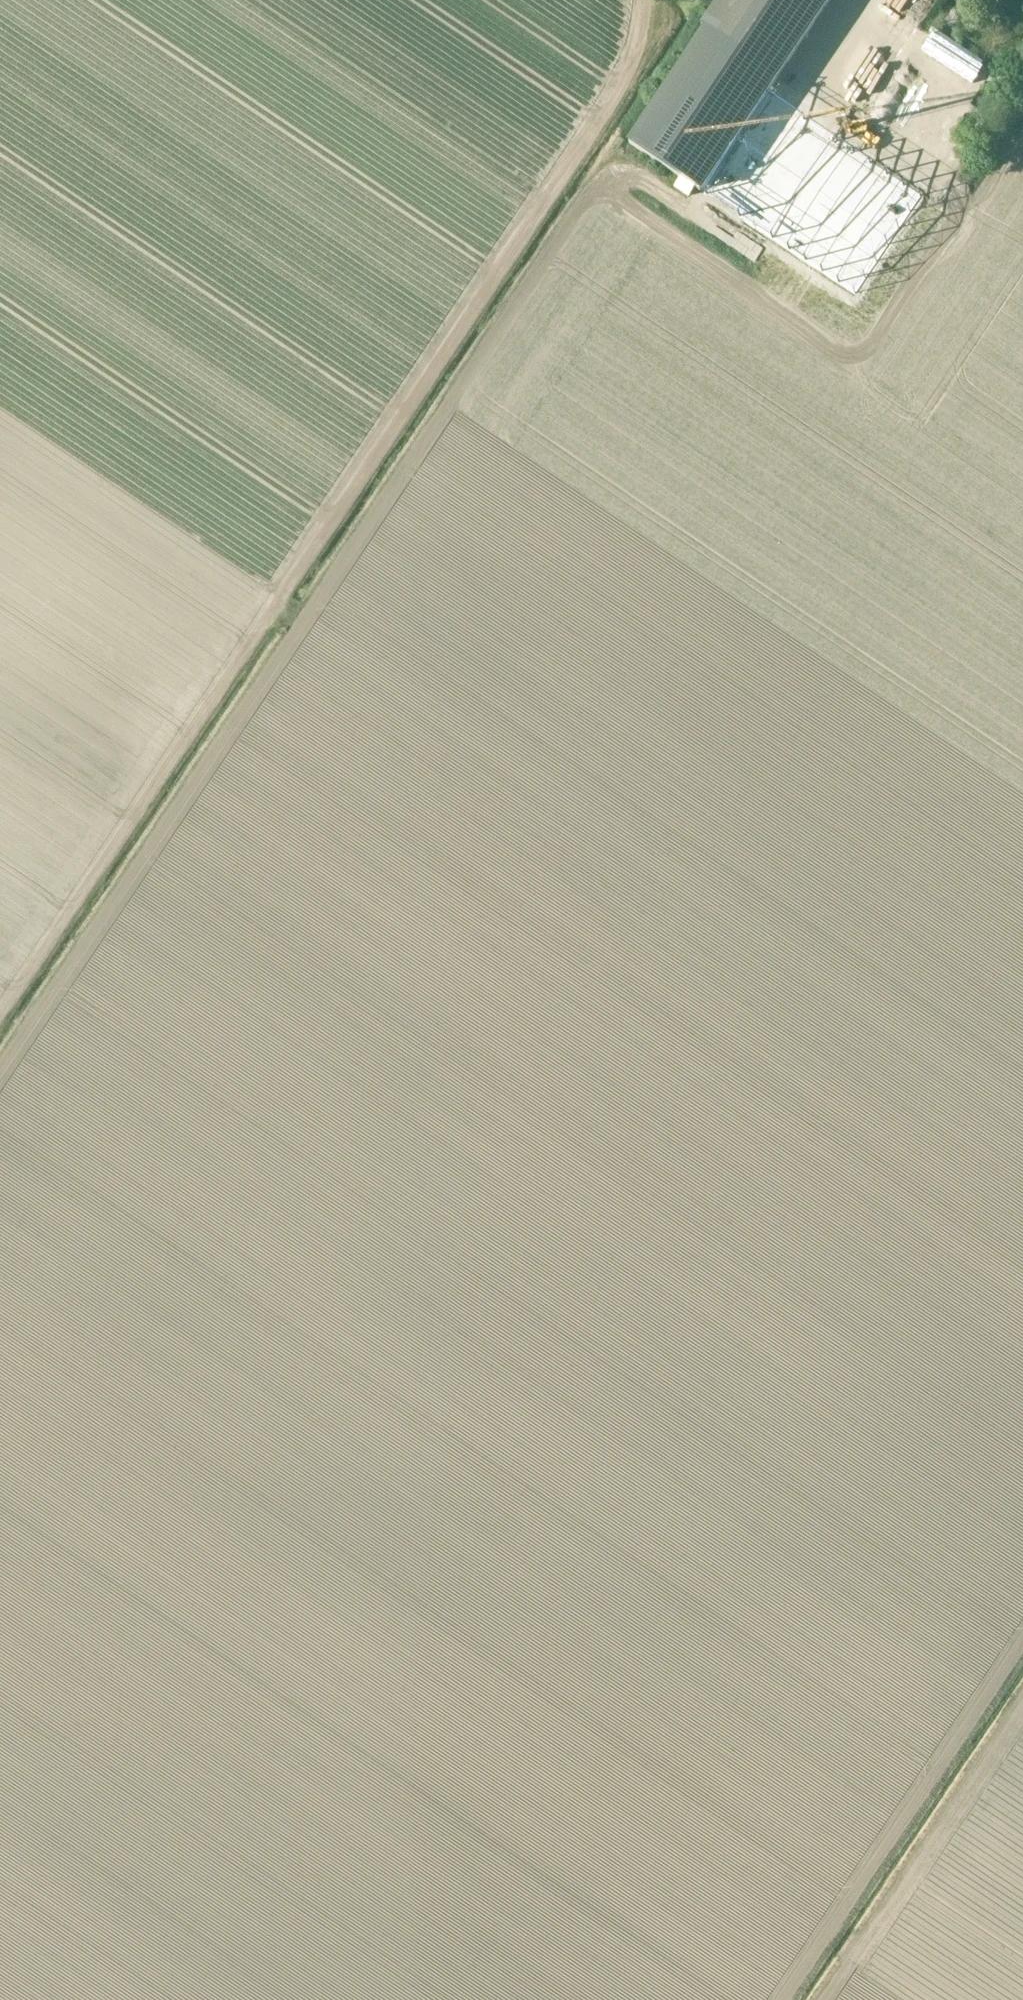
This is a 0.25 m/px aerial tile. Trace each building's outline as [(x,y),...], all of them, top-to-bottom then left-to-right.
[(830,0),(727,0),(705,33),(777,80),(830,0)] [(701,194),(777,80),(705,33),(629,146),(701,194)] [(757,110),(701,194),(864,303),(919,216),(757,110)]
